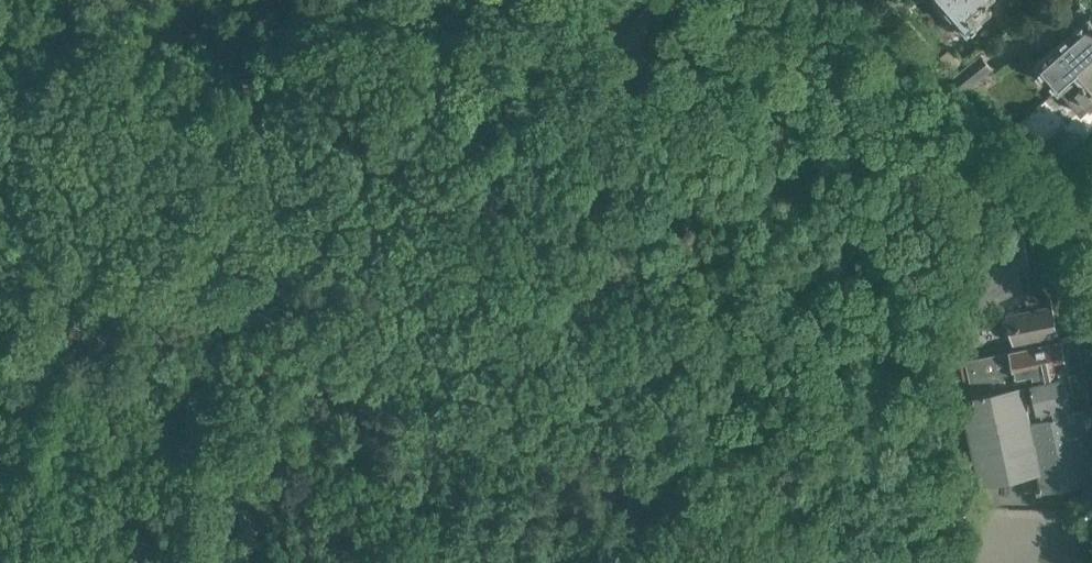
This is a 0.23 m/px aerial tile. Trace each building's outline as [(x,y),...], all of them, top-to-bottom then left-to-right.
[(880,18),(892,23),(900,0),(886,0),(880,18)] [(968,29),(994,6),(988,0),(944,0),(967,26),(967,27),(968,29)] [(1060,86),(1080,69),(1070,57),(1089,41),(1091,44),(1091,11),(1091,10),(1090,11),(1082,1),(1067,14),(1075,24),(1036,58),(1060,86)] [(1060,86),(1083,111),(1091,103),(1091,44),(1089,41),(1070,57),(1080,69),(1060,86)] [(960,63),(948,50),(936,61),(947,74),(960,63)] [(952,75),(965,91),(994,67),(981,51),(952,75)] [(1050,151),(1062,166),(1087,144),(1074,130),(1070,133),(1062,124),(1043,142),(1050,150),(1050,151)] [(1007,232),(953,279),(978,308),(1022,286),(1027,306),(1008,310),(1015,342),(1059,332),(1056,317),(1035,226),(1007,232)] [(961,395),(972,447),(980,483),(1021,474),(1025,491),(1091,476),(1091,405),(1076,335),(1060,338),(1059,332),(1015,342),(1016,347),(966,358),(972,393),(961,395)]
